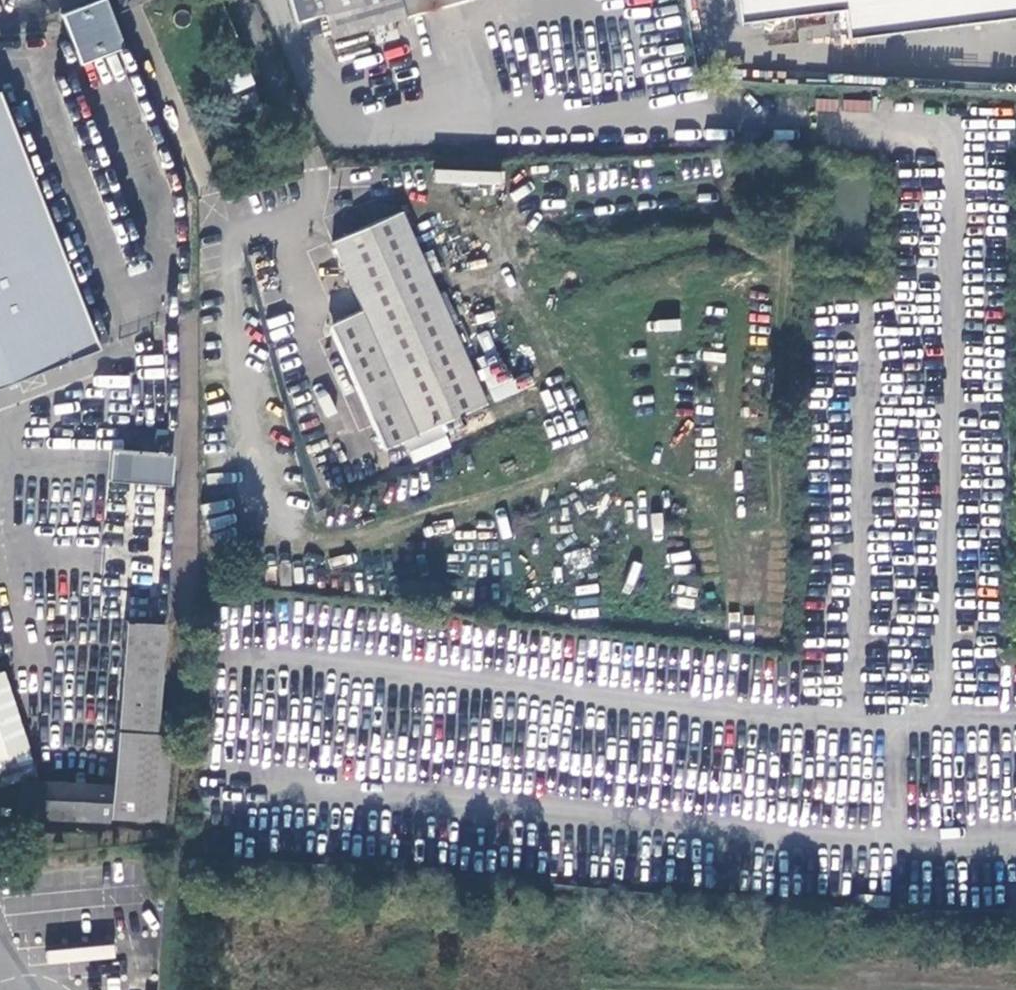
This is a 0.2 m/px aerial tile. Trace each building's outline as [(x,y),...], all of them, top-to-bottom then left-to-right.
[(58,15),(77,65),(120,47),(103,0),(95,0),(58,15)] [(472,0),(289,0),(295,23),(323,16),(331,41),(374,28),(379,43),(397,39),(392,23),(472,0)] [(736,22),(841,9),(910,0),(733,0),(736,22)] [(949,0),(910,0),(841,9),(845,37),(953,24),(949,0)] [(953,24),(1015,16),(1015,0),(949,0),(953,24)] [(0,102),(0,388),(97,350),(0,102)] [(501,186),(502,174),(436,168),(435,180),(501,186)] [(484,405),(398,212),(332,244),(363,313),(337,324),(332,337),(383,451),(418,435),(484,405)] [(111,481),(172,486),(174,454),(113,449),(111,481)] [(157,734),(169,569),(130,565),(110,785),(39,781),(20,781),(20,784),(18,818),(108,824),(109,819),(162,822),(170,735),(157,734)] [(27,748),(0,674),(0,757),(27,748)] [(0,757),(0,790),(20,784),(20,781),(39,781),(27,748),(0,757)]
